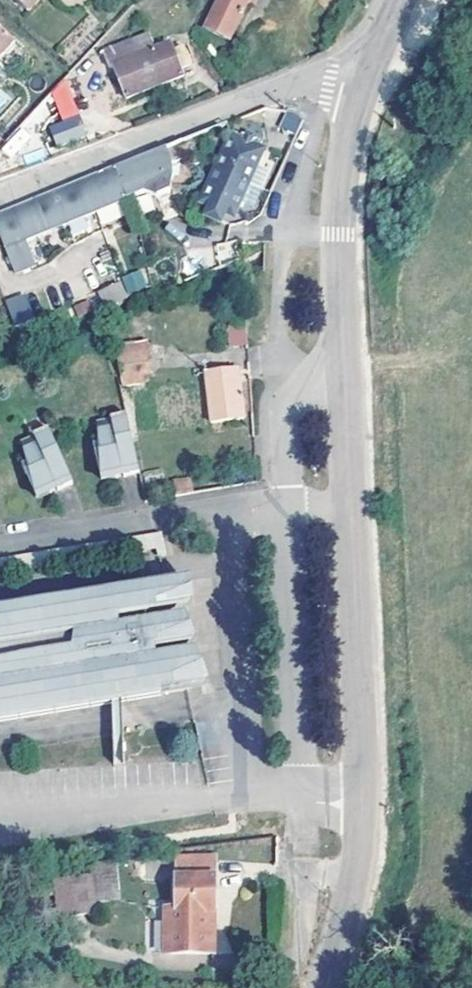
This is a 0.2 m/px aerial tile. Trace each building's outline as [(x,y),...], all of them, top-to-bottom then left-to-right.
[(207,30),(230,41),(251,0),(222,0),(207,30)] [(19,40),(0,22),(0,60),(19,40)] [(149,34),(104,51),(111,69),(116,67),(127,97),(185,76),(182,68),(192,64),(185,46),(175,50),(172,43),(155,50),(149,34)] [(40,122),(51,150),(87,135),(76,108),(40,122)] [(279,126),(293,133),(301,118),(286,111),(279,126)] [(228,212),(228,213),(236,218),(266,151),(261,148),(266,138),(266,134),(265,130),(262,126),(258,123),(253,122),(249,122),(245,124),(240,127),(236,137),(231,135),(201,202),(212,207),(213,205),(228,212)] [(116,169),(128,201),(142,195),(157,202),(171,195),(173,180),(180,174),(179,164),(185,162),(193,164),(200,160),(206,155),(207,146),(200,135),(116,169)] [(95,213),(128,201),(116,169),(101,175),(83,182),(95,213)] [(65,226),(95,213),(83,182),(65,190),(52,195),(65,226)] [(63,226),(65,226),(52,195),(35,201),(22,206),(35,238),(38,237),(63,226)] [(213,205),(212,207),(208,217),(223,224),(228,213),(228,212),(213,205)] [(35,238),(22,206),(5,213),(0,215),(0,235),(16,275),(34,267),(25,242),(35,238)] [(143,243),(149,257),(163,252),(157,238),(143,243)] [(124,285),(126,288),(144,283),(141,277),(124,285)] [(97,293),(109,308),(128,294),(117,278),(97,293)] [(144,283),(126,288),(131,299),(148,291),(144,283)] [(19,301),(29,325),(32,325),(23,299),(19,301)] [(14,330),(29,325),(19,301),(4,306),(14,330)] [(228,325),(228,344),(246,345),(246,325),(228,325)] [(152,382),(148,339),(116,342),(120,385),(152,382)] [(205,374),(212,425),(246,420),(241,379),(232,381),(231,370),(205,374)] [(125,475),(143,471),(128,411),(111,415),(111,419),(98,419),(99,440),(93,442),(96,454),(100,452),(101,479),(118,477),(117,464),(123,463),(125,475)] [(54,478),(59,489),(73,483),(48,427),(34,432),(34,435),(21,439),(27,461),(23,462),(26,472),(30,471),(37,496),(52,492),(47,481),(54,478)] [(118,477),(125,475),(123,463),(117,464),(118,477)] [(52,492),(59,489),(54,478),(47,481),(52,492)] [(156,547),(154,533),(0,557),(0,572),(156,547)] [(111,701),(123,699),(186,688),(202,686),(191,651),(121,662),(121,655),(189,643),(181,617),(173,618),(120,625),(119,618),(171,608),(187,605),(185,577),(164,581),(0,609),(0,719),(111,701)] [(123,699),(111,701),(113,763),(125,762),(124,729),(123,704),(123,699)] [(184,918),(174,920),(179,964),(229,958),(217,862),(178,867),(184,918)] [(98,895),(105,921),(125,916),(116,880),(95,885),(98,895)] [(38,926),(65,919),(61,905),(67,903),(64,893),(32,901),(38,926)] [(98,895),(67,903),(61,905),(65,919),(71,940),(107,931),(105,921),(98,895)]
